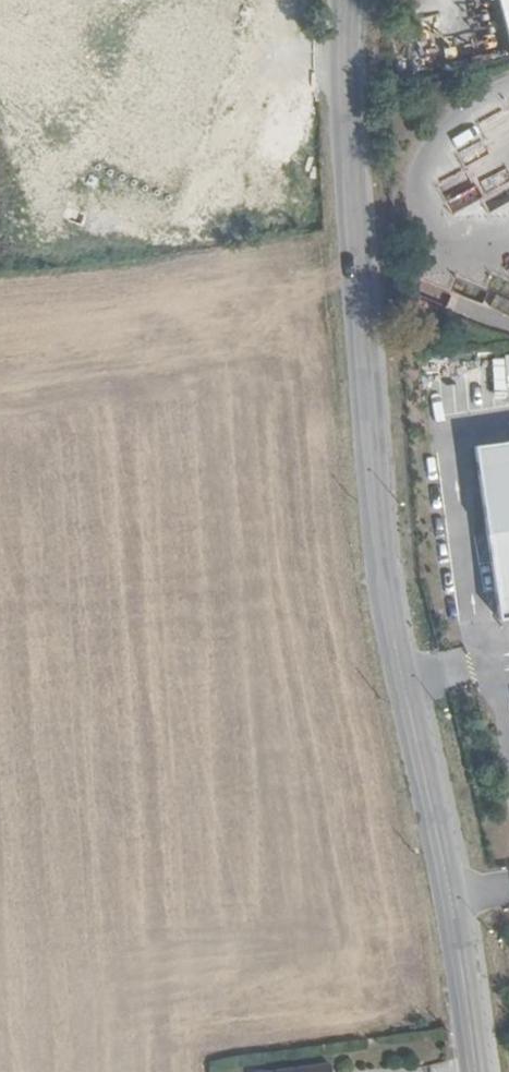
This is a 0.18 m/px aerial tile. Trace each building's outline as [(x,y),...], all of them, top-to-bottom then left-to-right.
[(508,54),(508,0),(494,0),(508,54)] [(474,451),(501,622),(508,621),(508,445),(474,451)] [(288,1066),(288,1071),(324,1071),(323,1062),(288,1066)]
